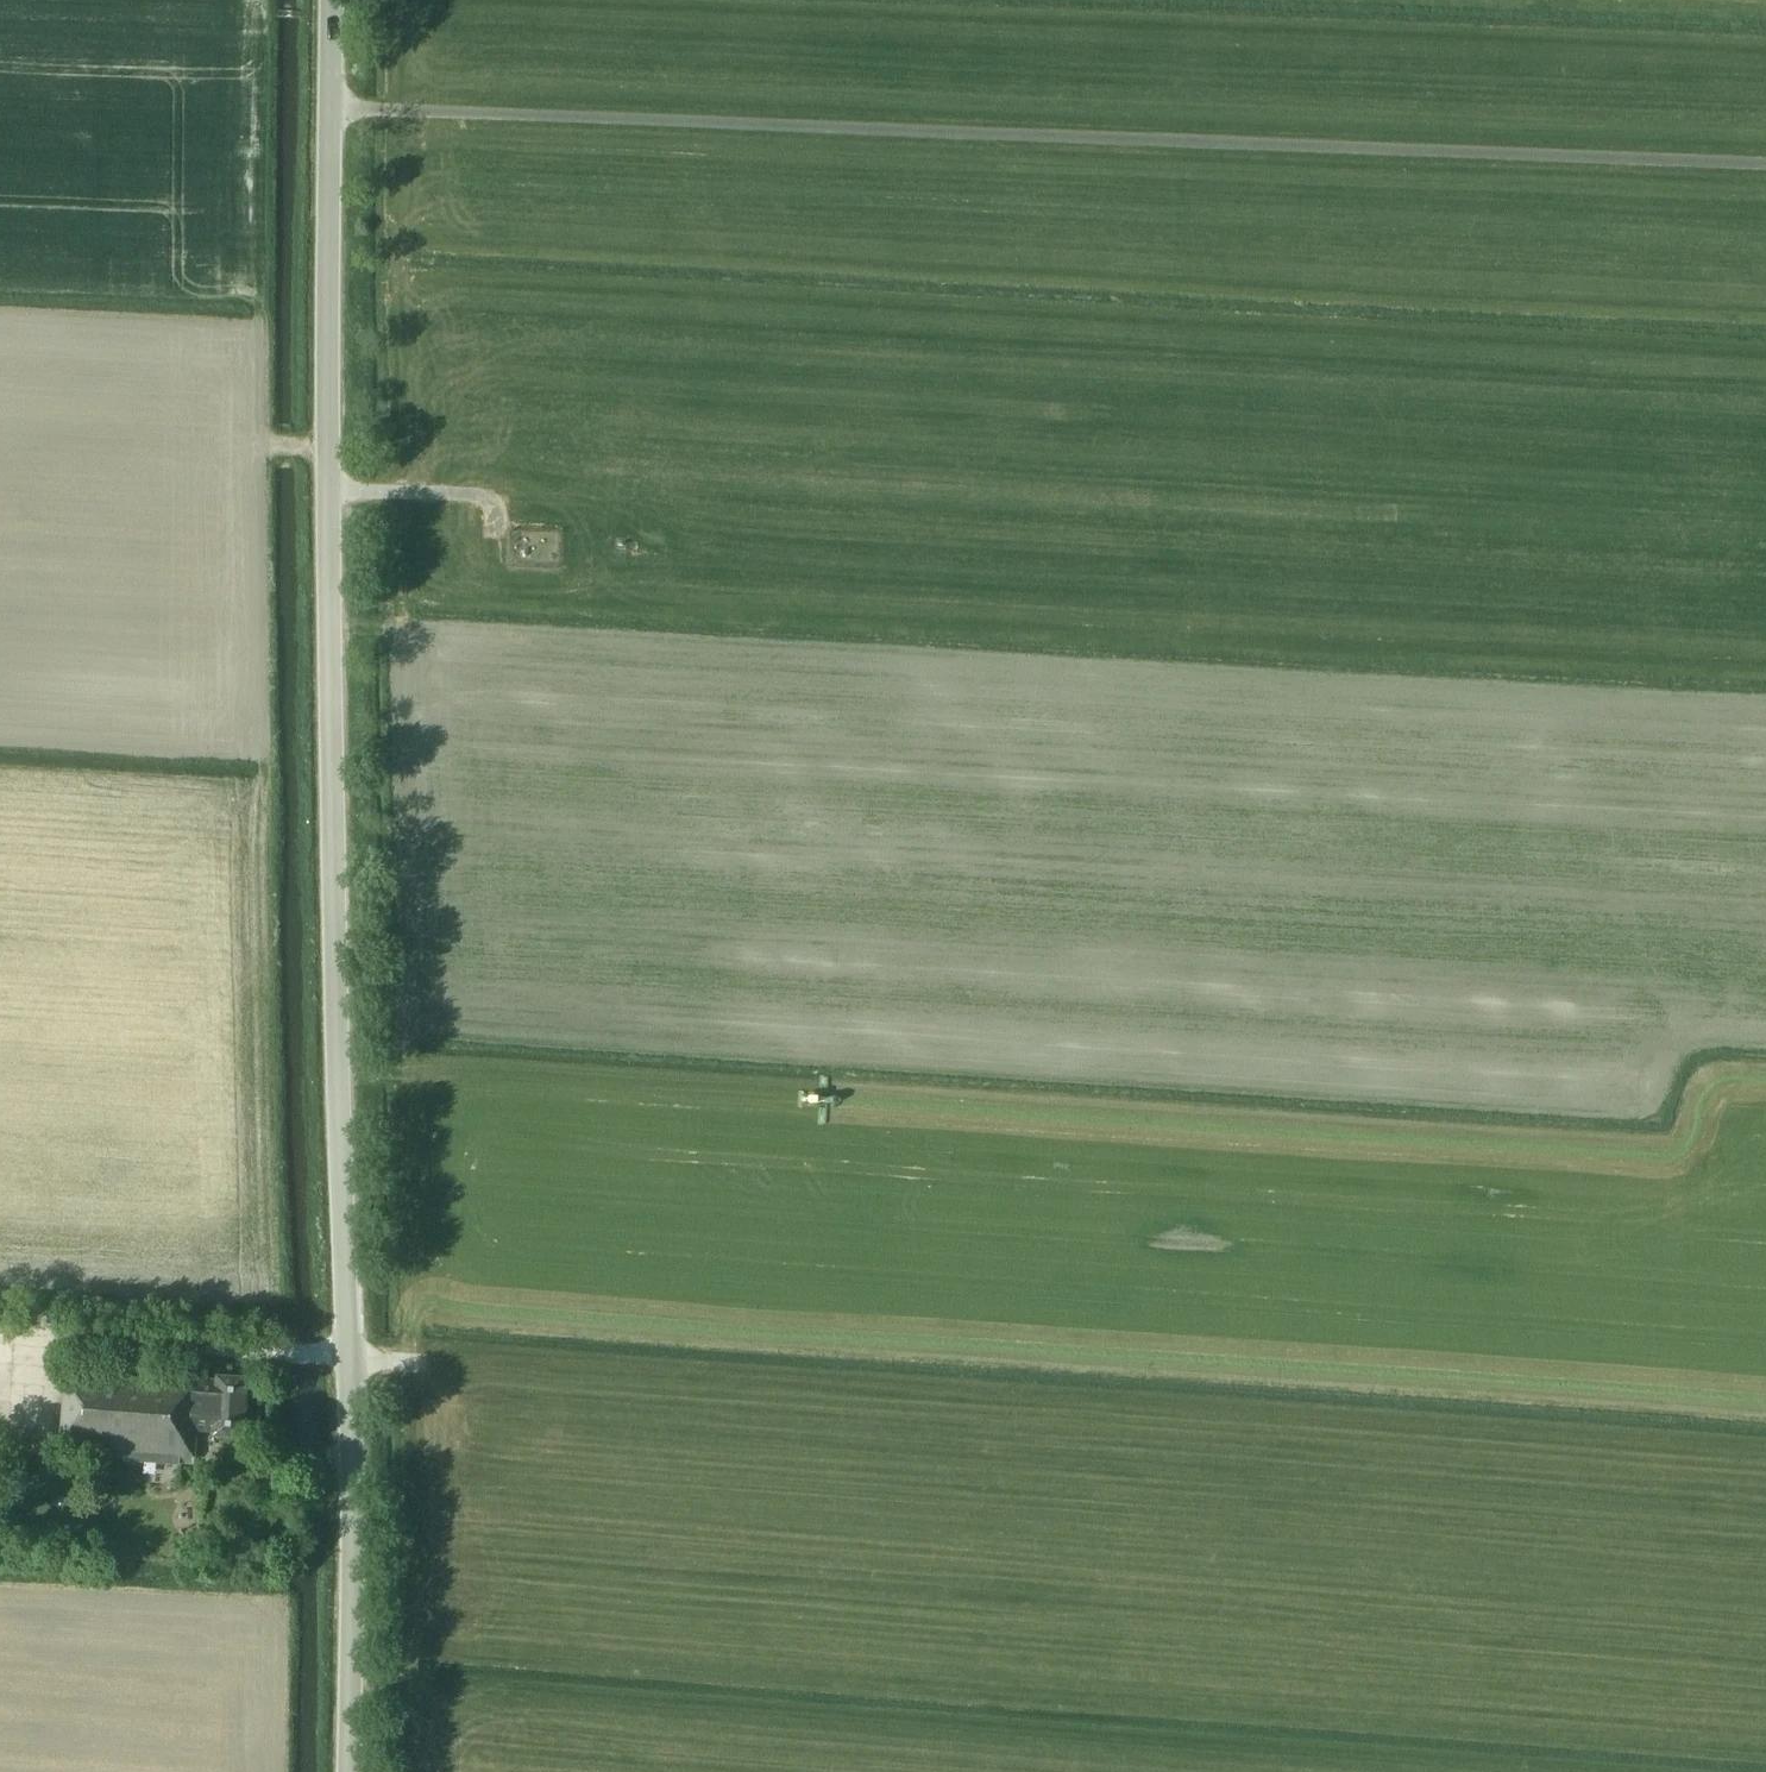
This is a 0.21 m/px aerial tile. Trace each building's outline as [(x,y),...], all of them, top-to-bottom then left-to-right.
[(201,1371),(64,1360),(57,1453),(194,1464),(196,1430),(212,1431),(212,1435),(243,1437),(248,1378),(217,1375),(217,1379),(201,1378),(201,1371)]
